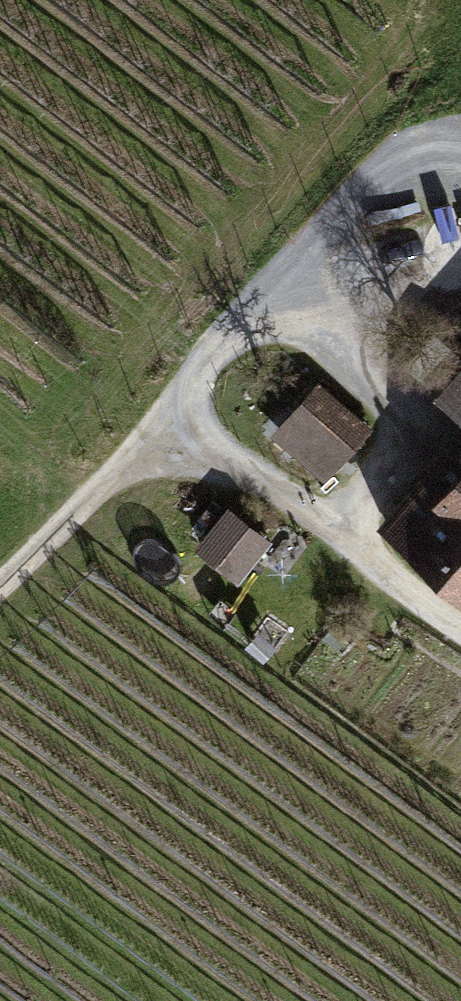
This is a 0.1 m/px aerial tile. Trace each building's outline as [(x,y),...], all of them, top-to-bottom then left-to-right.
[(438,400),(460,421),(460,374),(438,400)] [(373,430),(319,382),(270,436),(325,484),(373,430)] [(378,527),(460,600),(460,476),(437,503),(416,484),(378,527)] [(232,509),(198,554),(244,588),(277,542),(232,509)]
